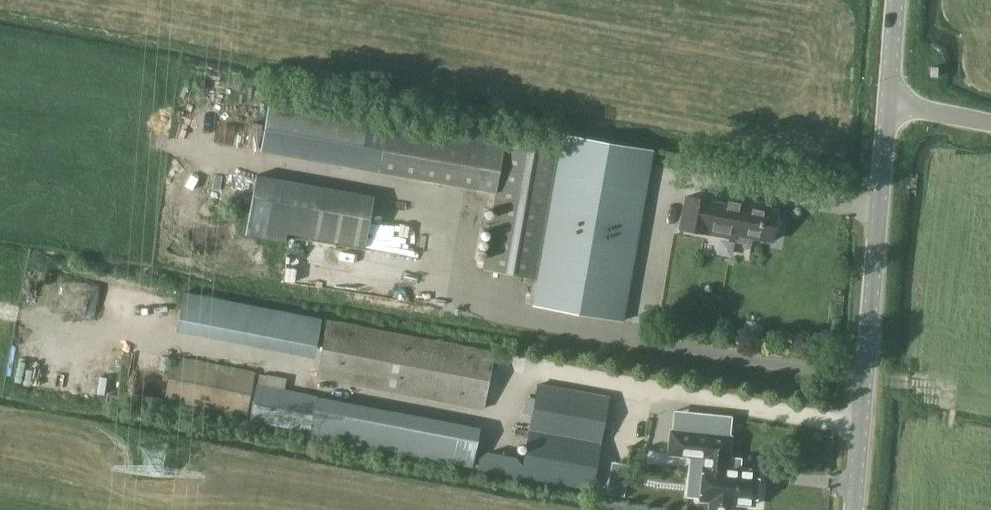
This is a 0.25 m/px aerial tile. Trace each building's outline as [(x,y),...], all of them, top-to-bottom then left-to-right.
[(260,152),(497,193),(507,134),(488,130),(388,113),(370,109),(270,92),(260,152)] [(537,279),(540,267),(561,143),(507,134),(497,193),(483,270),(537,279)] [(653,151),(563,136),(561,143),(540,267),(537,279),(533,306),(623,321),(653,151)] [(755,203),(737,199),(736,207),(712,202),(712,201),(686,196),(680,228),(705,233),(706,232),(725,236),(726,231),(735,233),(735,234),(772,241),(773,234),(779,231),(781,220),(777,214),(778,211),(754,207),(755,203)] [(177,331),(314,358),(322,318),(184,291),(177,331)] [(327,320),(315,377),(484,409),(495,353),(327,320)] [(164,400),(246,416),(254,373),(172,357),(164,400)] [(525,459),(481,452),(478,469),(592,490),(609,398),(537,384),(536,391),(533,391),(526,396),(523,412),(532,413),(525,459)] [(257,386),(250,421),(474,463),(481,429),(257,386)] [(760,481),(755,480),(756,471),(723,468),(724,463),(715,462),(718,436),(671,431),(669,454),(692,456),(691,462),(705,464),(701,500),(710,501),(709,509),(730,509),(731,503),(753,505),(754,496),(758,496),(760,481)] [(610,476),(607,493),(625,496),(628,479),(610,476)]
